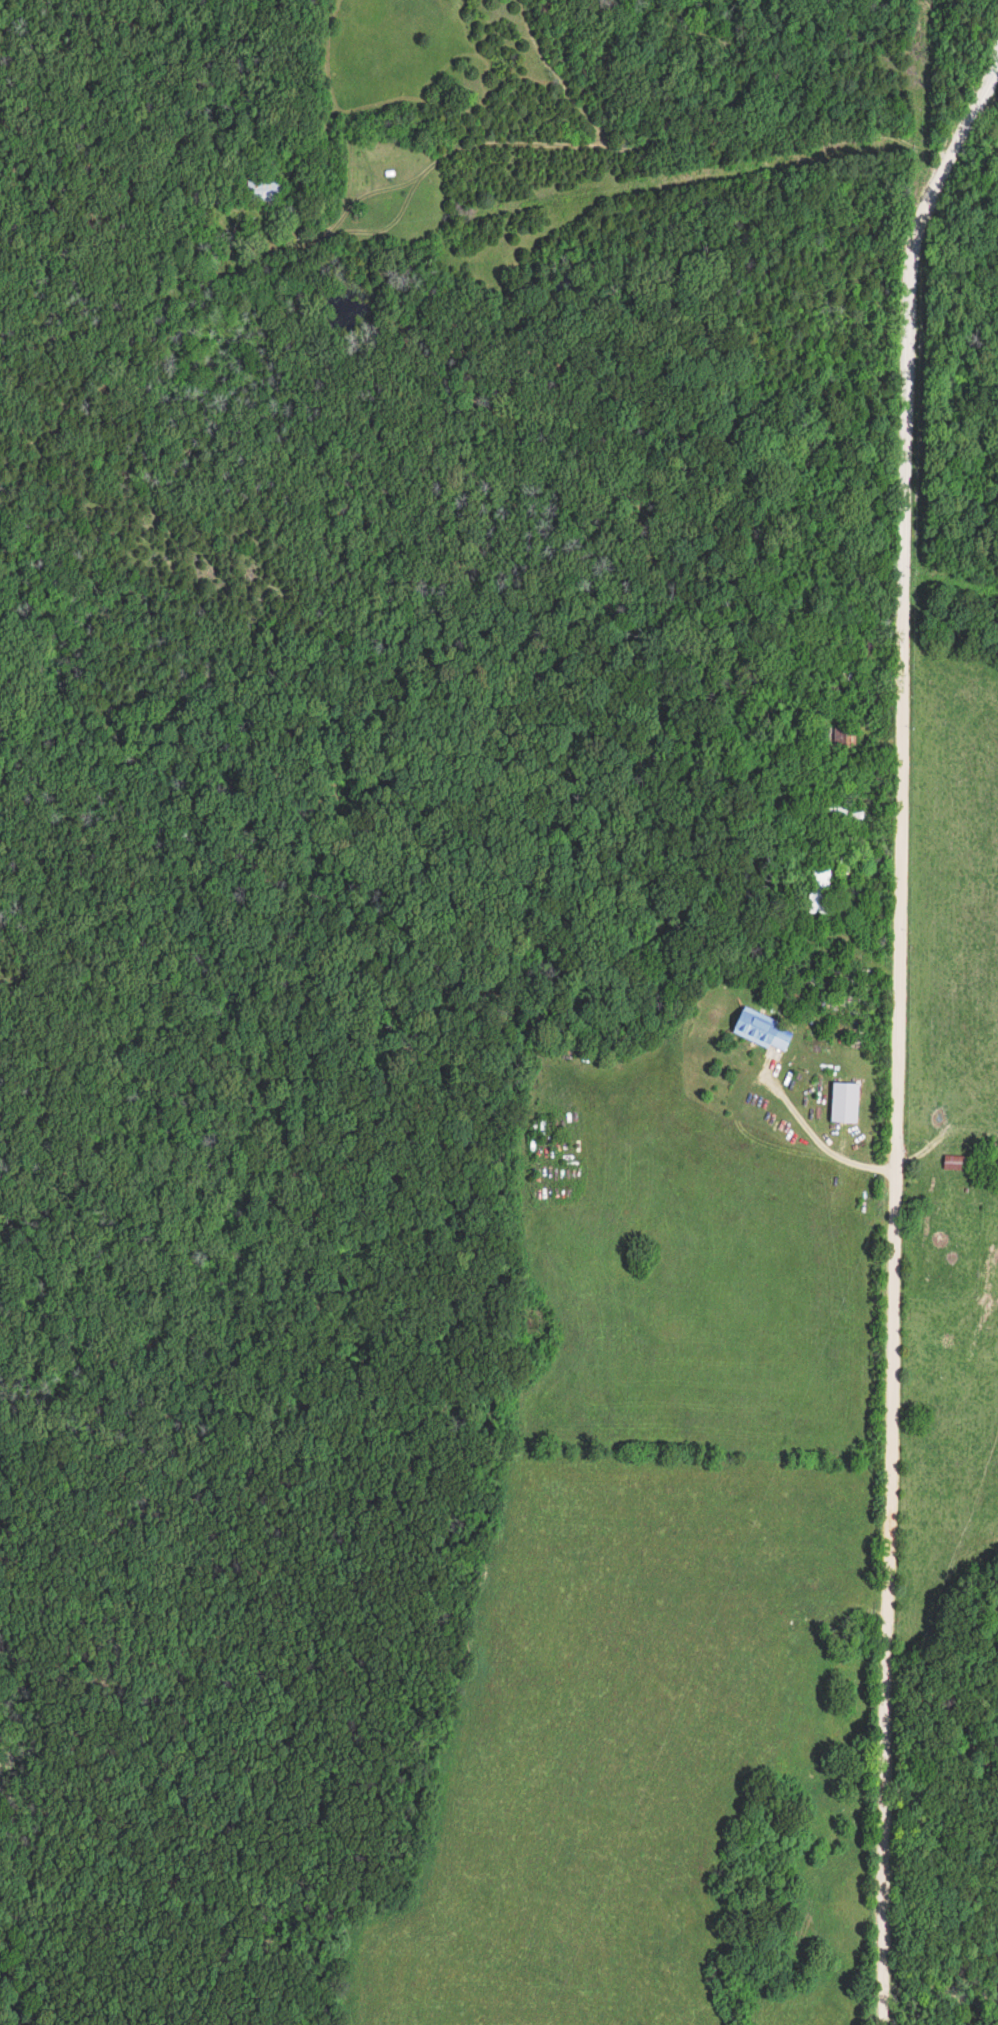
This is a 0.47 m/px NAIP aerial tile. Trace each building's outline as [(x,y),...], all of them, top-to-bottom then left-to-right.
[(771,1049),(772,1047),(786,1052),(793,1035),(778,1030),(781,1022),(744,1008),(734,1035),(771,1049)] [(859,1124),(860,1085),(835,1084),(834,1123),(859,1124)]
